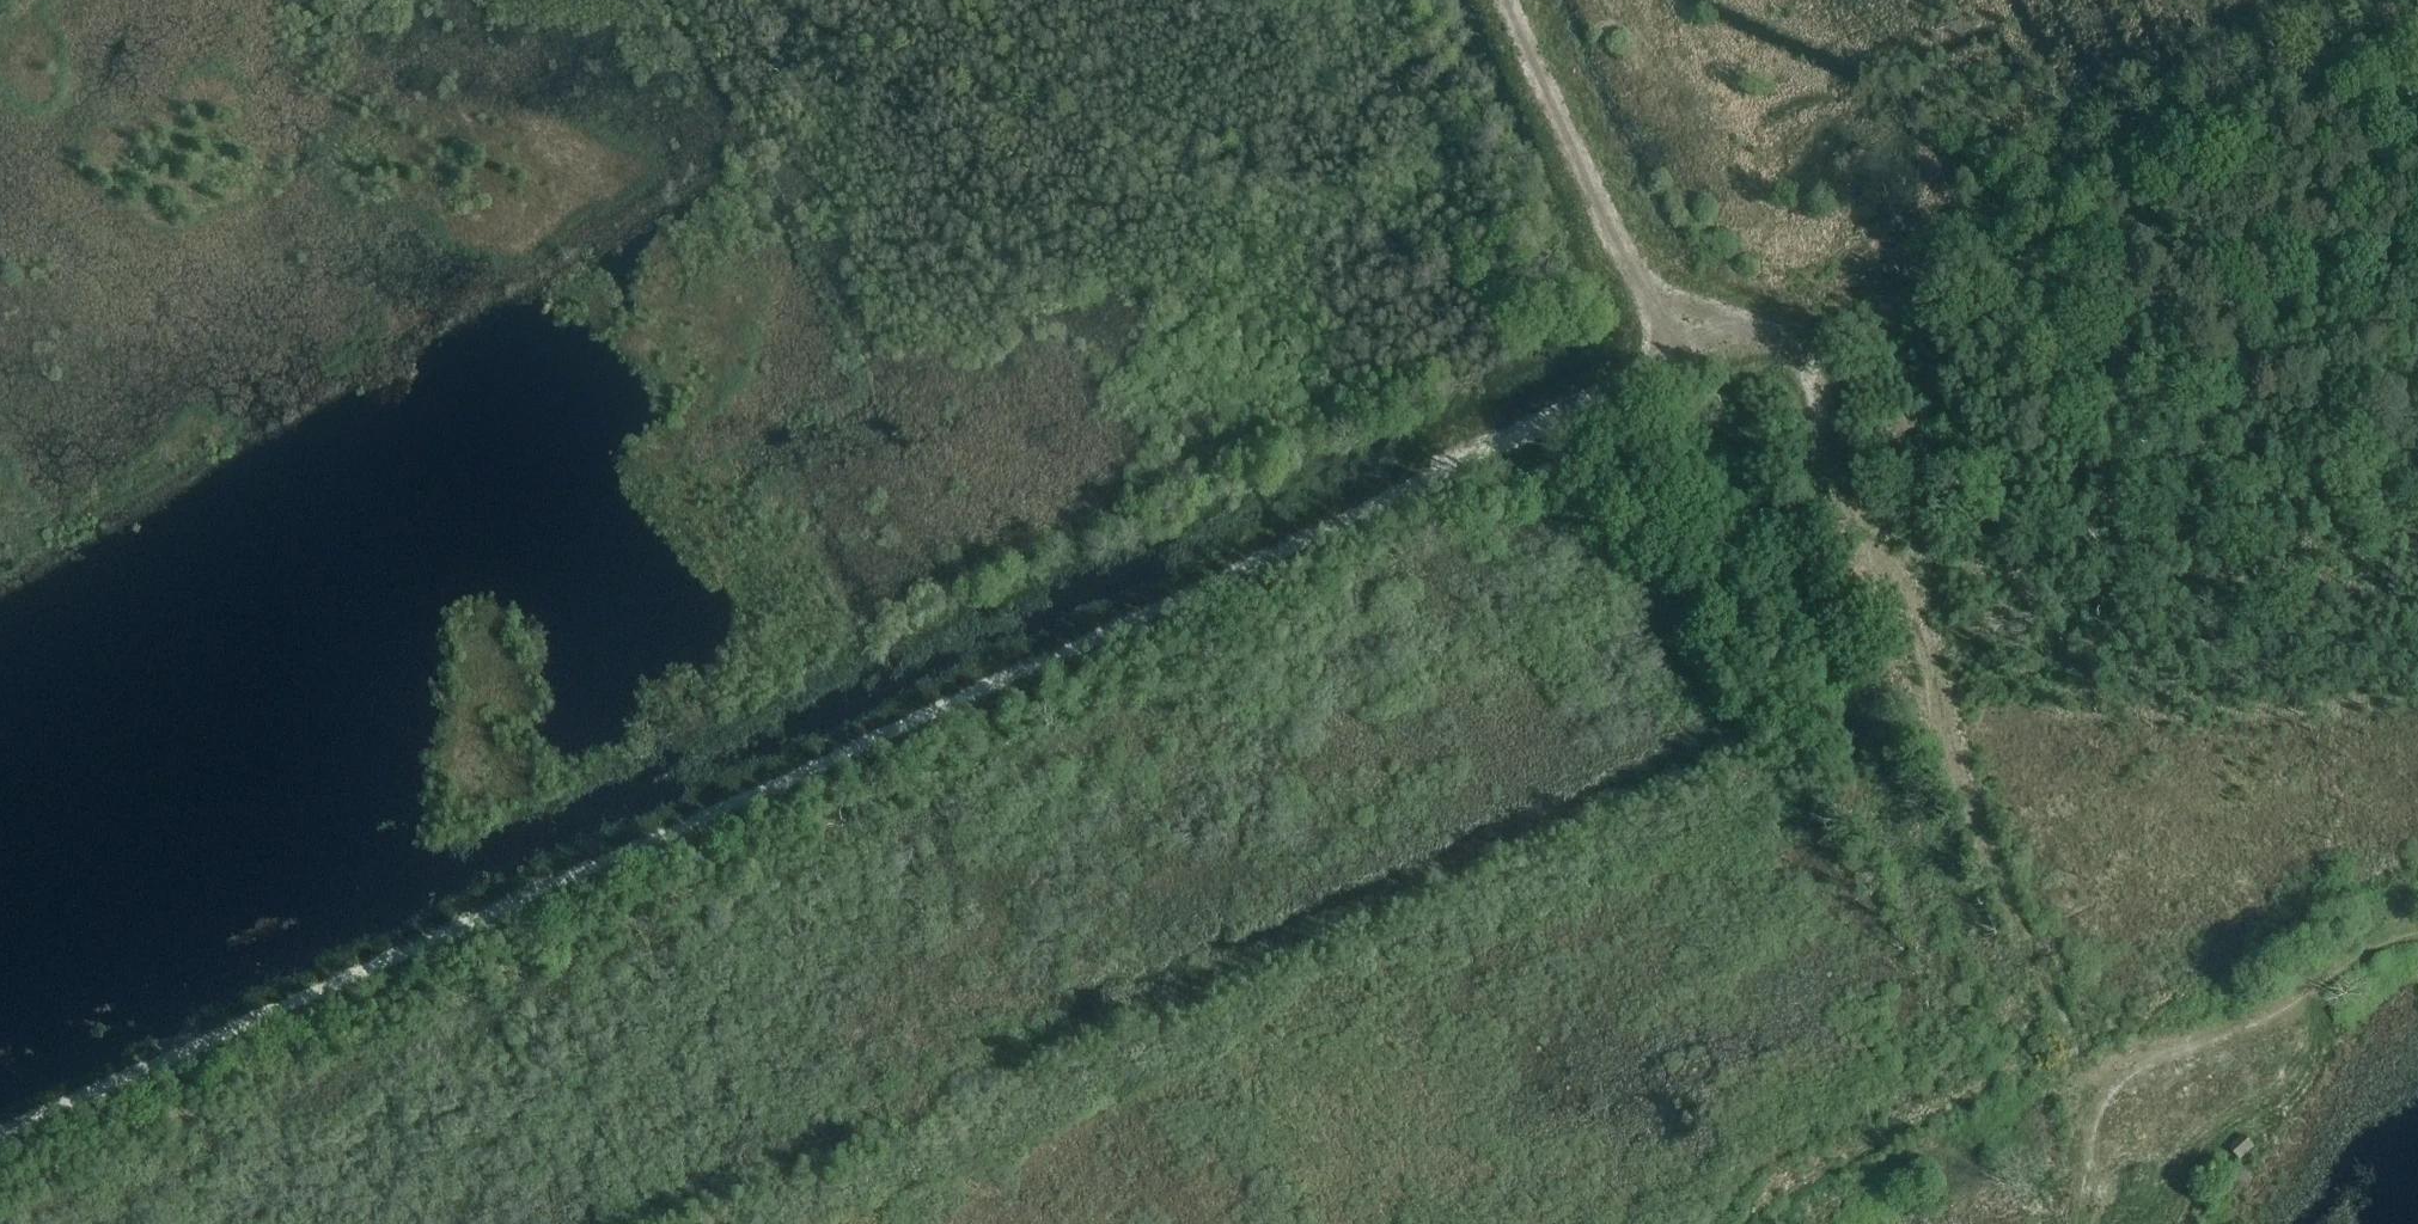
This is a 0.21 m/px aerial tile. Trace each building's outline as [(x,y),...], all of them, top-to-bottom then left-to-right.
[(2255,1150),(2244,1141),(2230,1155),(2242,1167),(2255,1150)]
